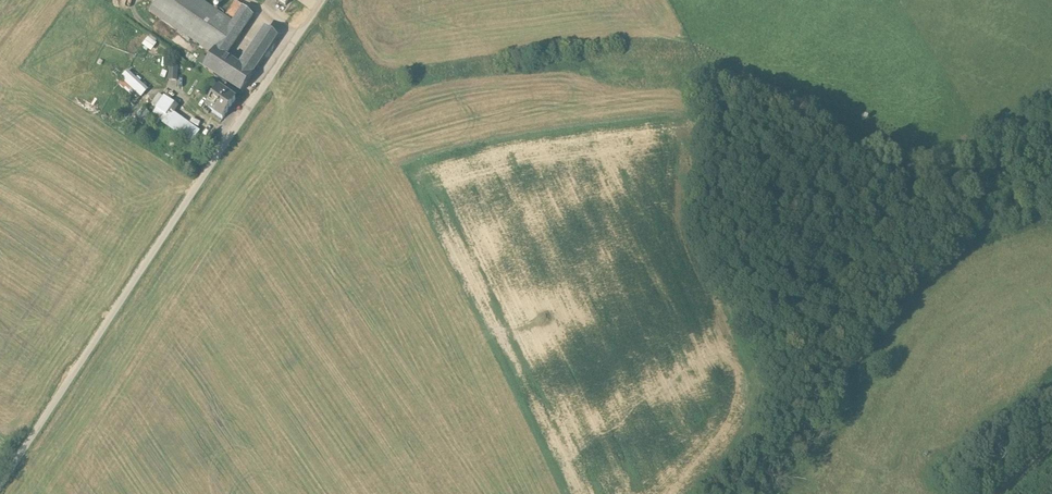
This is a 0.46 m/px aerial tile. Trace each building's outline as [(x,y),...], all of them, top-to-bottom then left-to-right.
[(201,0),(157,0),(150,10),(213,53),(216,49),(227,56),(254,15),(242,7),(234,19),(232,21),(201,0)] [(226,14),(234,19),(242,7),(235,2),(226,14)] [(216,49),(213,53),(208,60),(204,67),(241,92),(278,37),(264,28),(239,64),(227,56),(216,49)] [(153,34),(145,44),(154,51),(162,41),(153,34)] [(198,63),(204,67),(208,60),(203,56),(198,63)] [(148,90),(129,72),(119,82),(129,92),(126,95),(135,104),(148,90)] [(238,97),(221,86),(207,106),(224,117),(238,97)] [(156,107),(167,115),(171,110),(175,112),(179,106),(164,95),(156,107)] [(201,131),(175,112),(171,110),(167,115),(162,121),(192,143),(201,131)]
